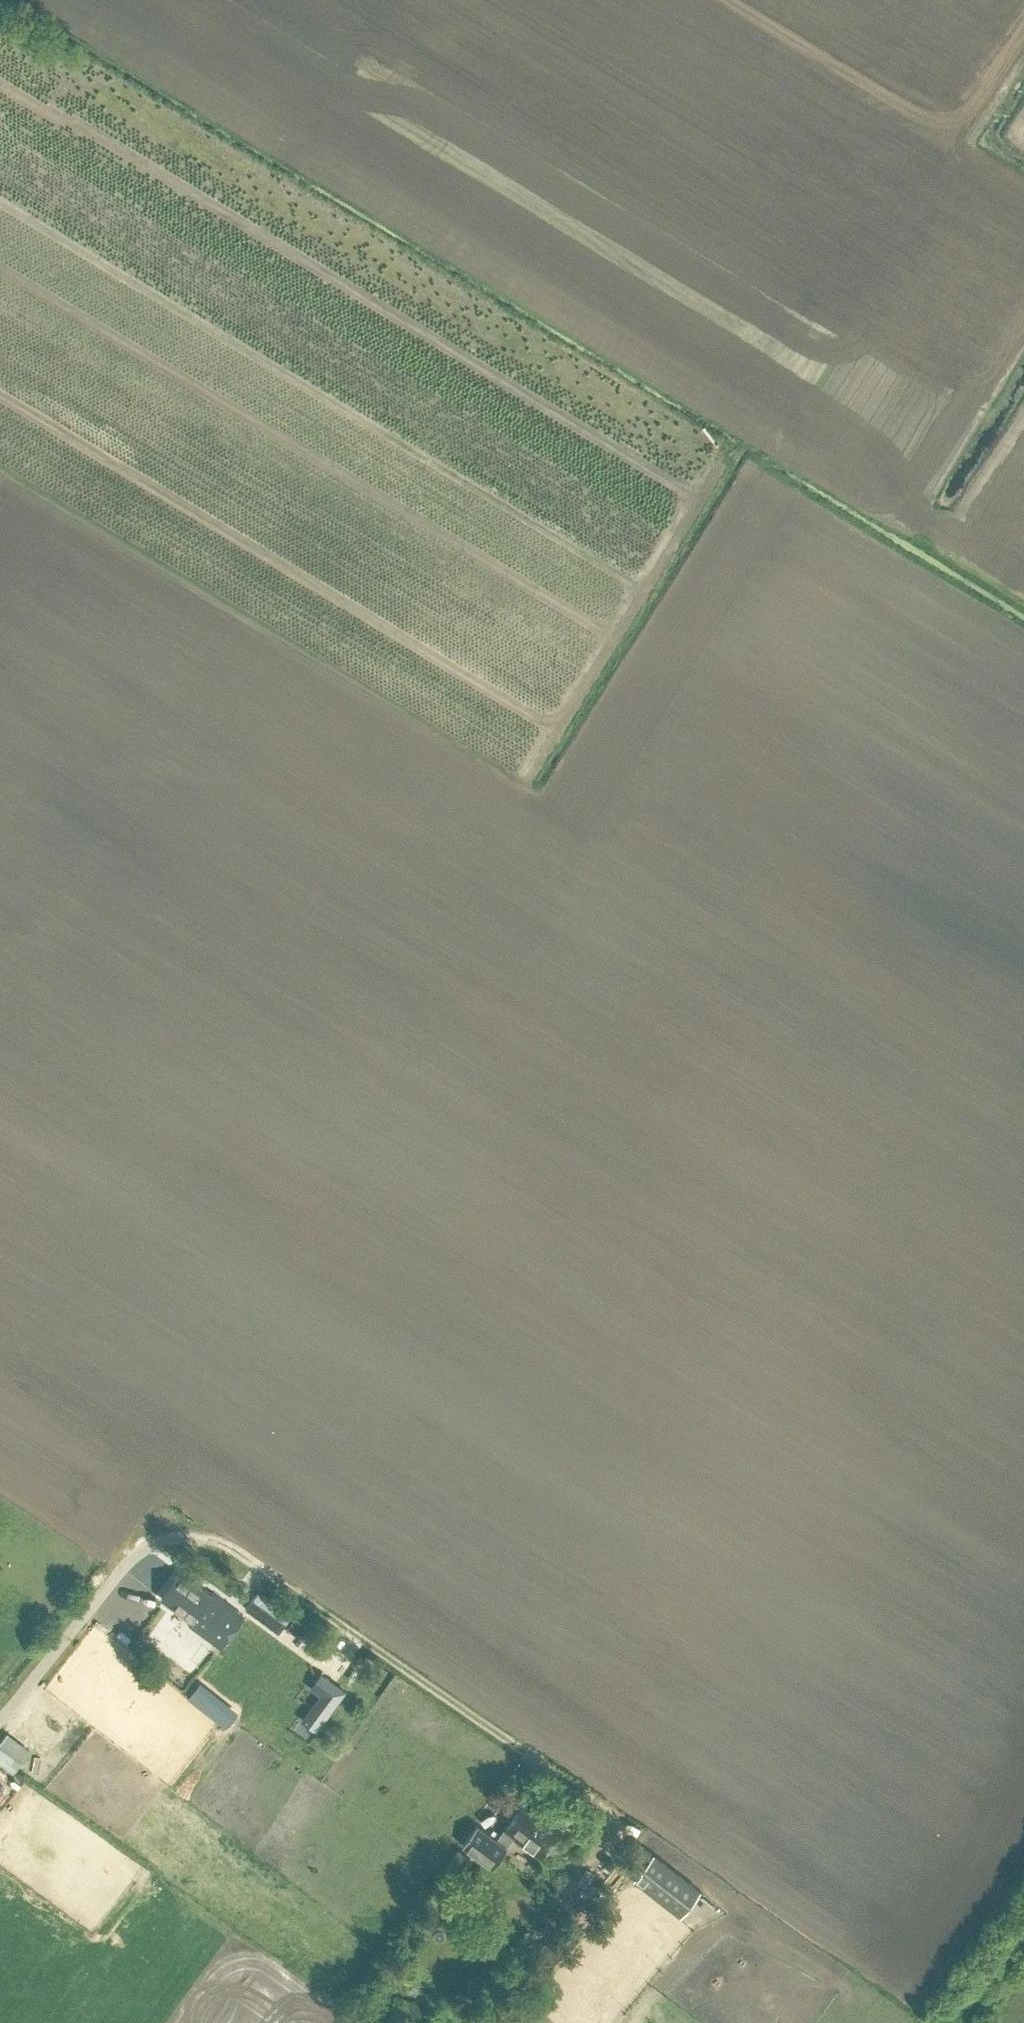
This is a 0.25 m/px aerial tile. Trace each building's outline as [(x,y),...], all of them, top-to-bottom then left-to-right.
[(210,1593),(180,1570),(163,1596),(192,1618),(189,1622),(218,1643),(241,1612),(212,1590),(210,1593)] [(320,1673),(309,1689),(318,1696),(300,1721),(316,1732),(345,1691),(320,1673)] [(20,1758),(0,1744),(0,1759),(13,1768),(20,1758)] [(494,1863),(517,1832),(524,1837),(521,1841),(540,1855),(561,1826),(542,1812),(539,1816),(522,1804),(498,1837),(479,1822),(465,1841),(494,1863)] [(464,1863),(469,1855),(456,1847),(451,1855),(464,1863)] [(678,1913),(698,1887),(651,1850),(631,1876),(678,1913)] [(610,1882),(603,1894),(654,1922),(661,1910),(610,1882)] [(548,1981),(572,1953),(553,1937),(530,1966),(548,1981)]
